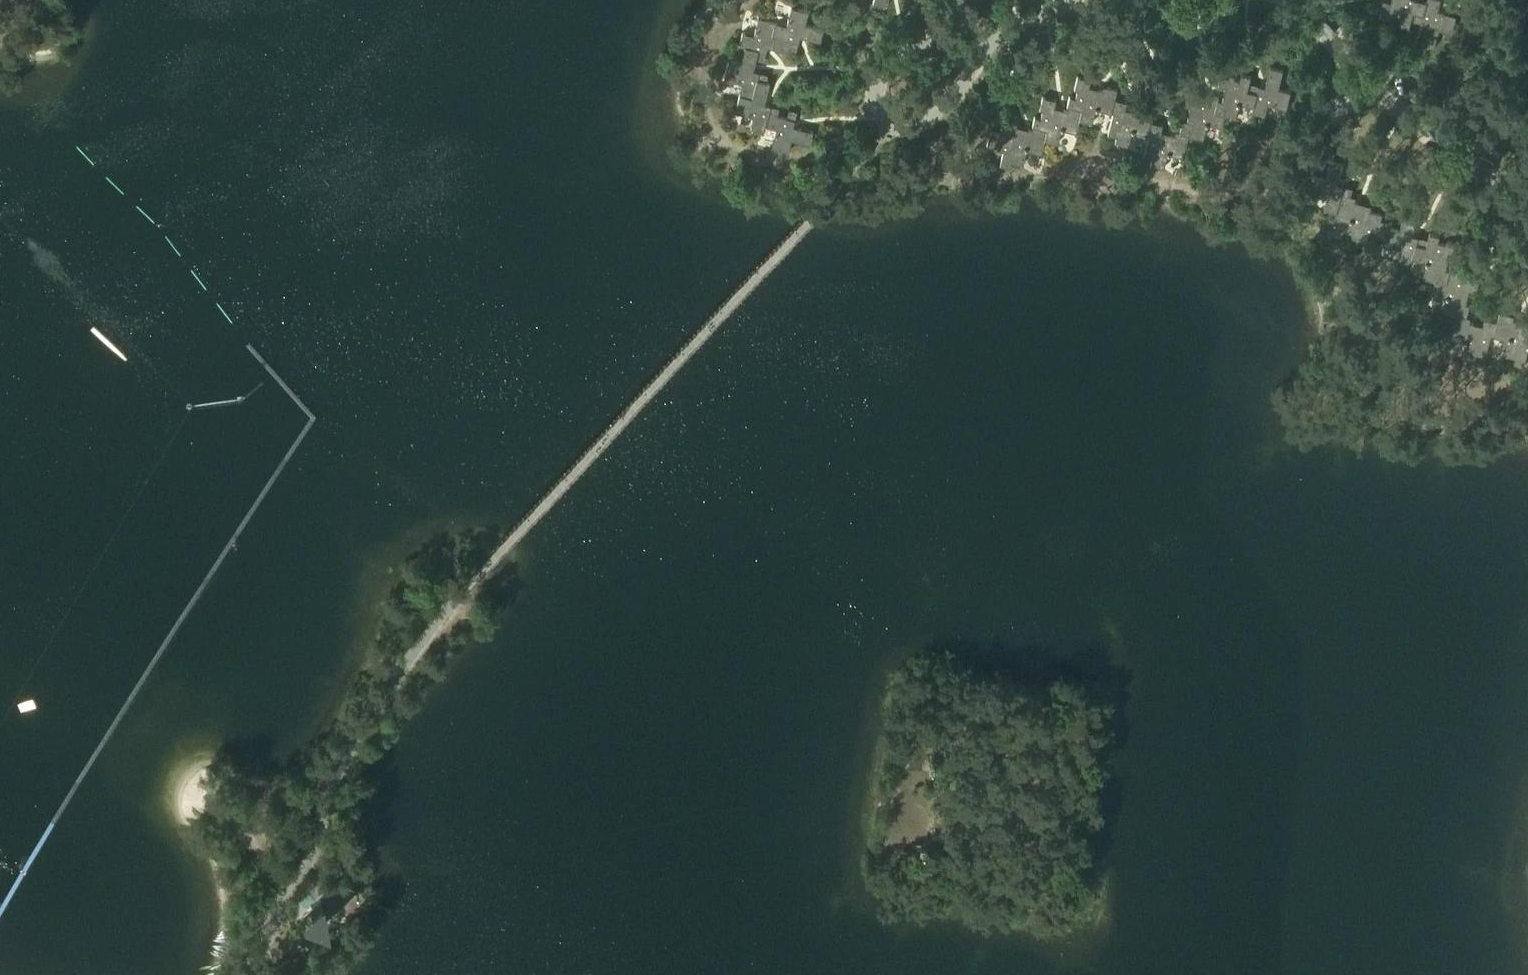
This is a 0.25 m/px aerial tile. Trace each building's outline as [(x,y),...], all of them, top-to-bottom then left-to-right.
[(1390,2),(1383,0),(1379,14),(1392,18),(1393,15),(1401,17),(1399,23),(1409,26),(1411,18),(1427,22),(1421,43),(1434,47),(1439,29),(1452,32),(1457,15),(1439,10),(1442,0),(1427,0),(1427,1),(1423,0),(1391,0),(1390,2)] [(726,61),(722,78),(741,82),(734,111),(752,115),(749,127),(762,130),(764,124),(774,126),(770,147),(787,150),(790,138),(809,142),(811,129),(792,125),(795,109),(787,107),(785,116),(776,114),(778,105),(764,102),(768,81),(765,80),(766,73),(752,70),(755,59),(763,61),(766,46),(788,51),(789,46),(796,47),(799,34),(819,39),(822,26),(804,22),(807,9),(789,5),(785,24),(757,17),(753,35),(741,32),(738,45),(743,47),(740,64),(726,61)] [(989,131),(986,147),(1001,150),(999,161),(1010,164),(1010,162),(1022,164),(1025,148),(1042,151),(1045,139),(1057,141),(1060,127),(1076,131),(1078,119),(1091,122),(1094,107),(1112,110),(1106,133),(1114,134),(1113,141),(1127,144),(1130,130),(1147,133),(1142,161),(1164,165),(1166,154),(1182,157),(1186,134),(1202,137),(1205,120),(1220,123),(1223,111),(1237,114),(1240,100),(1255,103),(1254,110),(1266,112),(1268,102),(1288,106),(1291,89),(1279,86),(1281,76),(1269,73),(1266,84),(1250,80),(1252,73),(1241,71),(1240,77),(1232,76),(1233,70),(1220,68),(1217,82),(1223,84),(1220,97),(1217,97),(1217,95),(1207,93),(1206,98),(1184,94),(1182,103),(1188,104),(1186,116),(1181,115),(1179,129),(1175,128),(1174,132),(1158,129),(1160,121),(1149,119),(1151,107),(1138,104),(1137,110),(1124,107),(1125,99),(1113,96),(1115,85),(1102,83),(1101,87),(1087,84),(1089,77),(1075,74),(1073,86),(1075,86),(1074,94),(1068,93),(1066,104),(1067,104),(1066,107),(1052,104),(1054,97),(1040,94),(1038,108),(1041,109),(1040,115),(1033,114),(1030,128),(1013,125),(1013,128),(1000,126),(998,133),(989,131)] [(1308,191),(1327,196),(1324,208),(1335,210),(1333,215),(1349,219),(1346,234),(1357,237),(1356,242),(1366,245),(1369,233),(1385,237),(1383,244),(1401,248),(1398,261),(1410,264),(1412,257),(1427,260),(1423,276),(1435,280),(1433,291),(1448,295),(1444,311),(1457,315),(1451,337),(1466,341),(1462,357),(1474,360),(1476,353),(1486,356),(1491,336),(1509,340),(1506,354),(1519,357),(1520,353),(1527,355),(1527,323),(1513,320),(1514,318),(1499,314),(1497,323),(1484,320),(1482,325),(1469,322),(1473,309),(1463,306),(1467,289),(1478,291),(1482,278),(1467,274),(1466,278),(1458,276),(1460,270),(1450,267),(1450,269),(1446,268),(1450,254),(1454,255),(1458,239),(1430,232),(1428,238),(1413,234),(1418,214),(1404,210),(1400,229),(1389,226),(1390,221),(1381,219),(1383,213),(1370,210),(1372,204),(1355,199),(1356,195),(1351,194),(1353,186),(1339,182),(1344,161),(1331,158),(1326,177),(1312,174),(1308,191)] [(323,894),(302,911),(303,917),(328,926),(323,894)]
